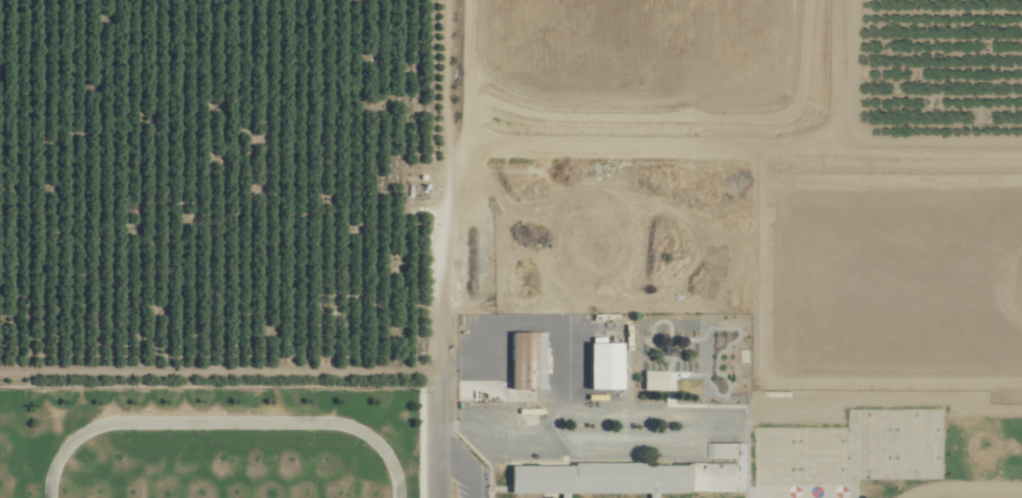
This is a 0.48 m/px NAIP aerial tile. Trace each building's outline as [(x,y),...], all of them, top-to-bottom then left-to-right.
[(547,390),(547,332),(512,332),(512,390),(547,390)] [(622,390),(622,343),(589,343),(589,390),(622,390)] [(511,486),(559,497),(658,497),(651,479),(723,497),(734,497),(750,436),(651,474),(522,440),(511,486)]
